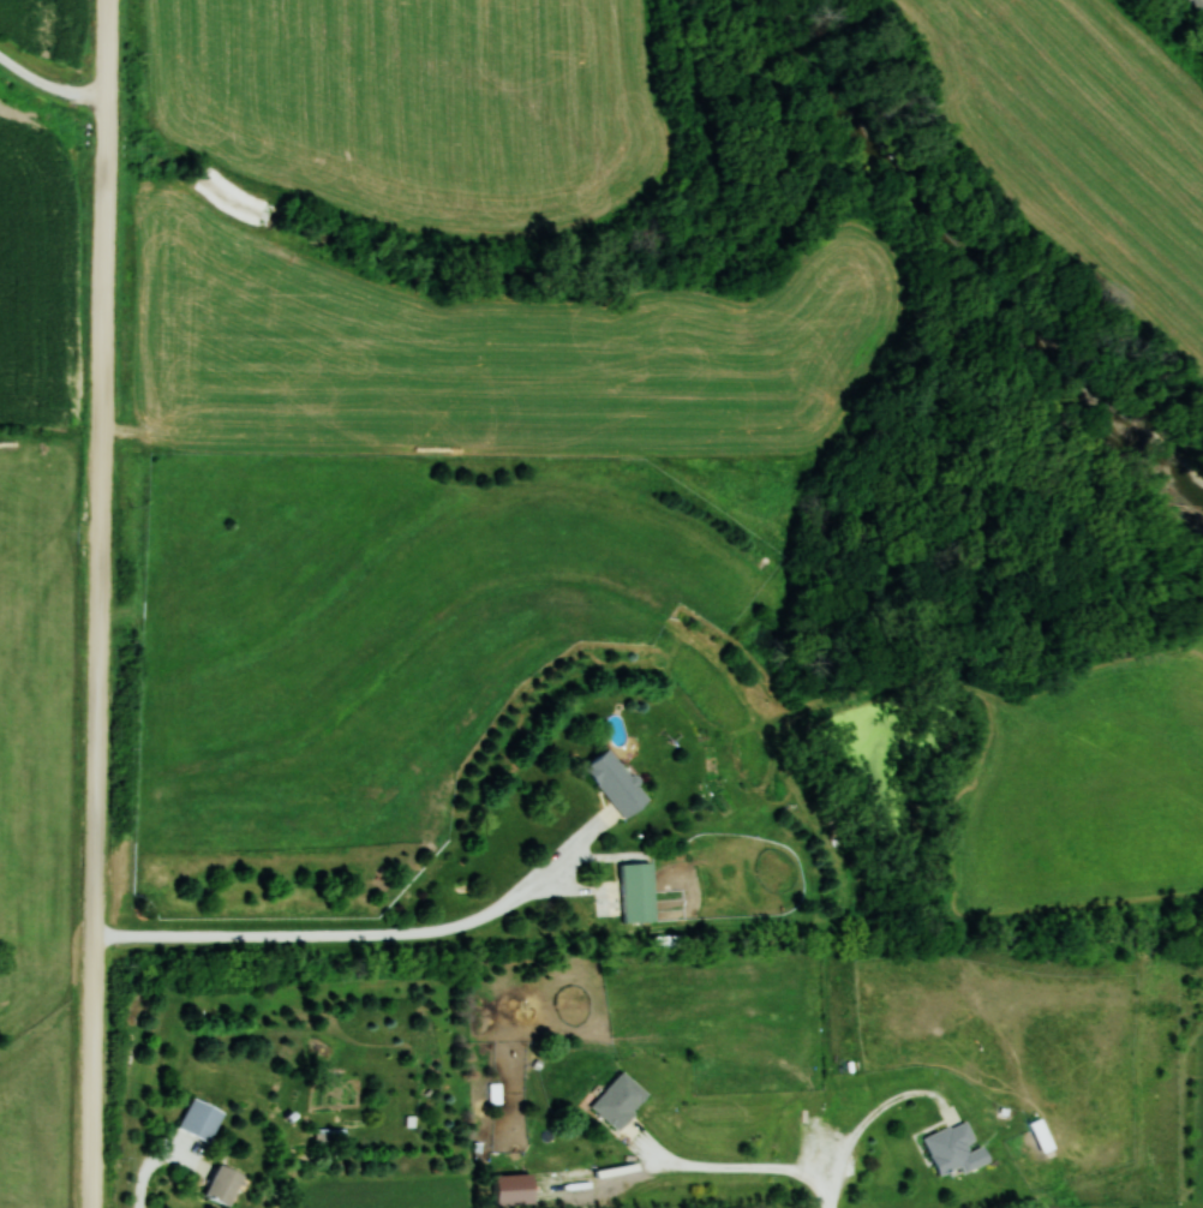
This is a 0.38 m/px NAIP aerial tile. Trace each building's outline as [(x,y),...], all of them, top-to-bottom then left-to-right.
[(626,821),(651,802),(613,748),(588,767),(626,821)] [(656,923),(656,864),(623,865),(624,923),(656,923)] [(620,1130),(652,1096),(625,1071),(593,1105),(620,1130)] [(212,1143),(226,1113),(195,1098),(180,1128),(212,1143)] [(926,1138),(942,1177),(965,1167),(967,1173),(993,1163),(985,1143),(979,1145),(969,1120),(926,1138)] [(336,1143),(336,1134),(317,1134),(317,1143),(336,1143)] [(231,1207),(246,1177),(222,1165),(207,1196),(231,1207)] [(536,1205),(536,1175),(493,1176),(494,1206),(536,1205)]
